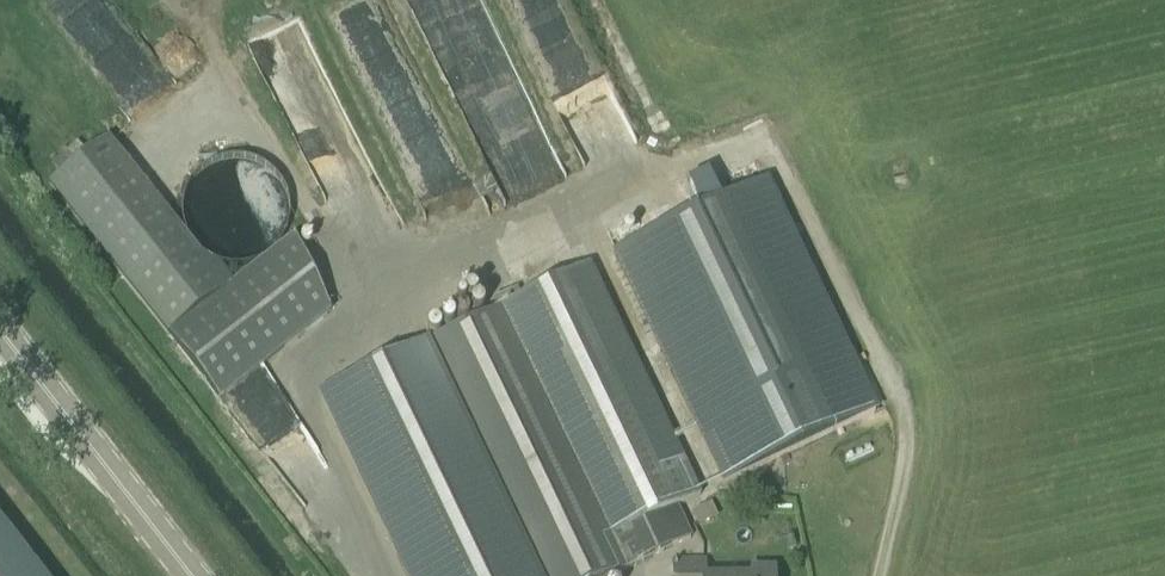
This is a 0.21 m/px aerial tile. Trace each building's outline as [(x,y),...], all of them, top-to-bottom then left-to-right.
[(108,139),(48,186),(167,337),(169,336),(227,290),(108,139)] [(543,162),(520,172),(528,192),(562,178),(547,142),(536,146),(543,162)] [(189,162),(186,227),(276,232),(279,167),(189,162)] [(758,166),(736,175),(740,184),(762,175),(758,166)] [(701,210),(615,251),(726,484),(875,413),(764,180),(720,201),(701,210)] [(227,290),(169,336),(219,400),(331,312),(294,238),(235,283),(227,290)] [(690,539),(687,534),(675,509),(702,496),(591,263),(517,299),(411,349),(319,393),(363,483),(407,575),(613,575),(642,562),(690,539)] [(326,471),(265,374),(232,395),(293,491),(326,471)] [(0,523),(0,575),(41,575),(0,523)] [(707,560),(675,560),(674,575),(707,575),(707,560)] [(776,567),(753,567),(753,575),(776,575),(776,567)]
